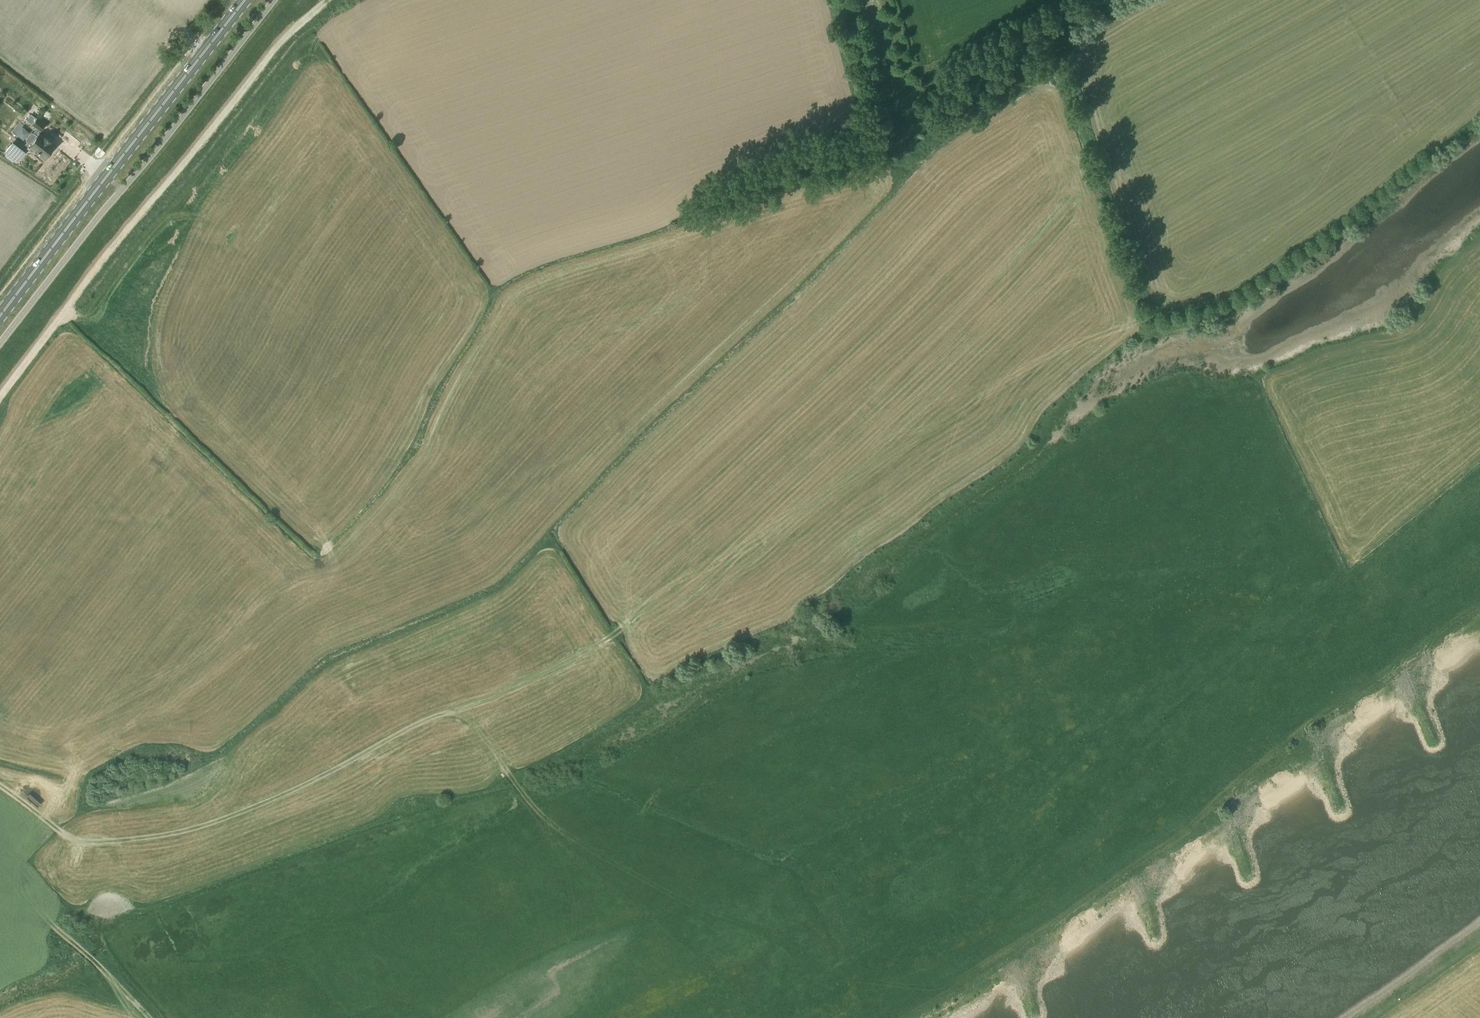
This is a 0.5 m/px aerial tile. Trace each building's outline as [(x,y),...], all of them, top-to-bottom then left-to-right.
[(8,129),(15,134),(23,123),(17,118),(8,129)] [(32,126),(38,130),(33,136),(30,136),(28,139),(28,142),(21,151),(12,144),(6,152),(8,153),(6,156),(13,162),(15,159),(18,161),(28,149),(34,154),(35,152),(45,160),(54,149),(51,146),(53,144),(43,136),(41,139),(38,136),(46,127),(37,120),(32,126)]
